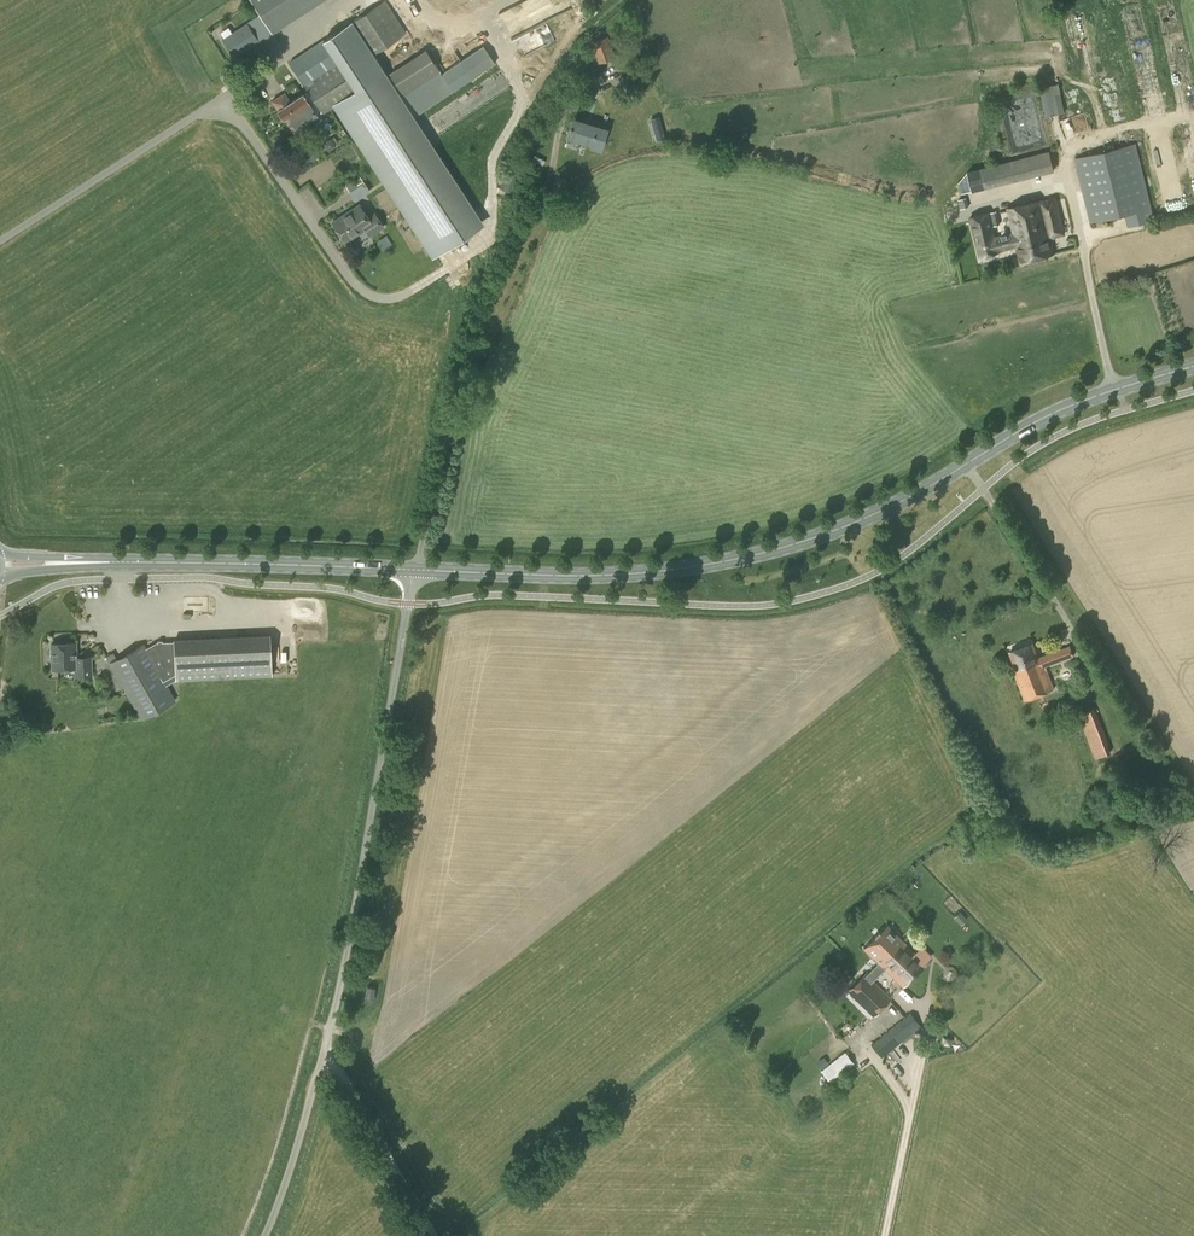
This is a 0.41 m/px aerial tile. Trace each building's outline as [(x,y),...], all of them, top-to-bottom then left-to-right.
[(325,0),(259,0),(273,28),(325,0)] [(406,32),(385,0),(384,0),(351,22),(372,54),(406,32)] [(561,11),(590,0),(557,0),(561,11)] [(484,224),(385,71),(372,54),(351,22),(323,40),(290,62),(308,89),(291,100),(285,92),(273,100),(279,109),(278,109),(284,118),(286,117),(295,131),(319,115),(318,113),(323,111),(324,112),(333,106),(432,258),(484,224)] [(248,23),(222,39),(233,56),(258,40),(248,23)] [(596,63),(615,56),(608,36),(589,42),(596,63)] [(404,96),(440,72),(425,49),(389,73),(404,96)] [(1065,113),(1059,83),(1040,87),(1046,117),(1065,113)] [(602,146),(607,129),(573,118),(568,136),(602,146)] [(663,131),(654,133),(656,141),(665,138),(663,131)] [(1154,219),(1135,144),(1075,159),(1091,222),(1125,213),(1128,226),(1154,219)] [(985,188),(1054,171),(1049,150),(980,167),(985,188)] [(972,191),(985,188),(980,167),(967,171),(972,191)] [(516,176),(506,173),(502,189),(511,191),(516,176)] [(364,182),(349,191),(355,201),(370,191),(364,182)] [(969,207),(966,197),(958,199),(960,209),(969,207)] [(1009,234),(1012,247),(1018,246),(1021,261),(1054,253),(1050,237),(1065,233),(1056,197),(1009,209),(1014,232),(1009,234)] [(368,217),(360,204),(332,222),(345,241),(365,228),(369,235),(383,226),(374,213),(368,217)] [(997,211),(971,217),(980,255),(1012,247),(1009,234),(995,237),(992,226),(1000,224),(997,211)] [(387,236),(379,241),(383,248),(391,243),(387,236)] [(272,673),(270,635),(173,640),(173,641),(156,642),(146,648),(143,643),(110,662),(142,718),(175,699),(166,683),(175,678),(175,679),(272,673)] [(76,657),(75,642),(52,643),(53,668),(76,667),(76,676),(92,676),(91,656),(76,657)] [(1038,657),(1033,642),(1010,651),(1017,669),(1014,670),(1026,700),(1055,689),(1046,666),(1074,655),(1070,645),(1038,657)] [(1095,707),(1079,713),(1082,722),(1098,716),(1095,707)] [(1096,758),(1111,752),(1108,745),(1093,751),(1096,758)] [(1100,818),(1117,811),(1111,798),(1094,805),(1100,818)] [(958,923),(964,918),(958,909),(951,914),(958,923)] [(887,924),(863,948),(877,963),(881,966),(882,965),(884,966),(898,951),(896,948),(903,941),(887,924)] [(898,951),(884,966),(903,986),(926,964),(903,941),(896,948),(898,951)] [(874,1015),(891,998),(865,973),(848,990),(874,1015)] [(373,1001),(375,987),(367,986),(365,999),(373,1001)] [(883,1056),(920,1026),(910,1013),(872,1043),(883,1056)] [(847,1021),(835,1031),(836,1032),(842,1039),(853,1030),(847,1021)] [(831,1081),(854,1063),(844,1052),(822,1070),(831,1081)]
